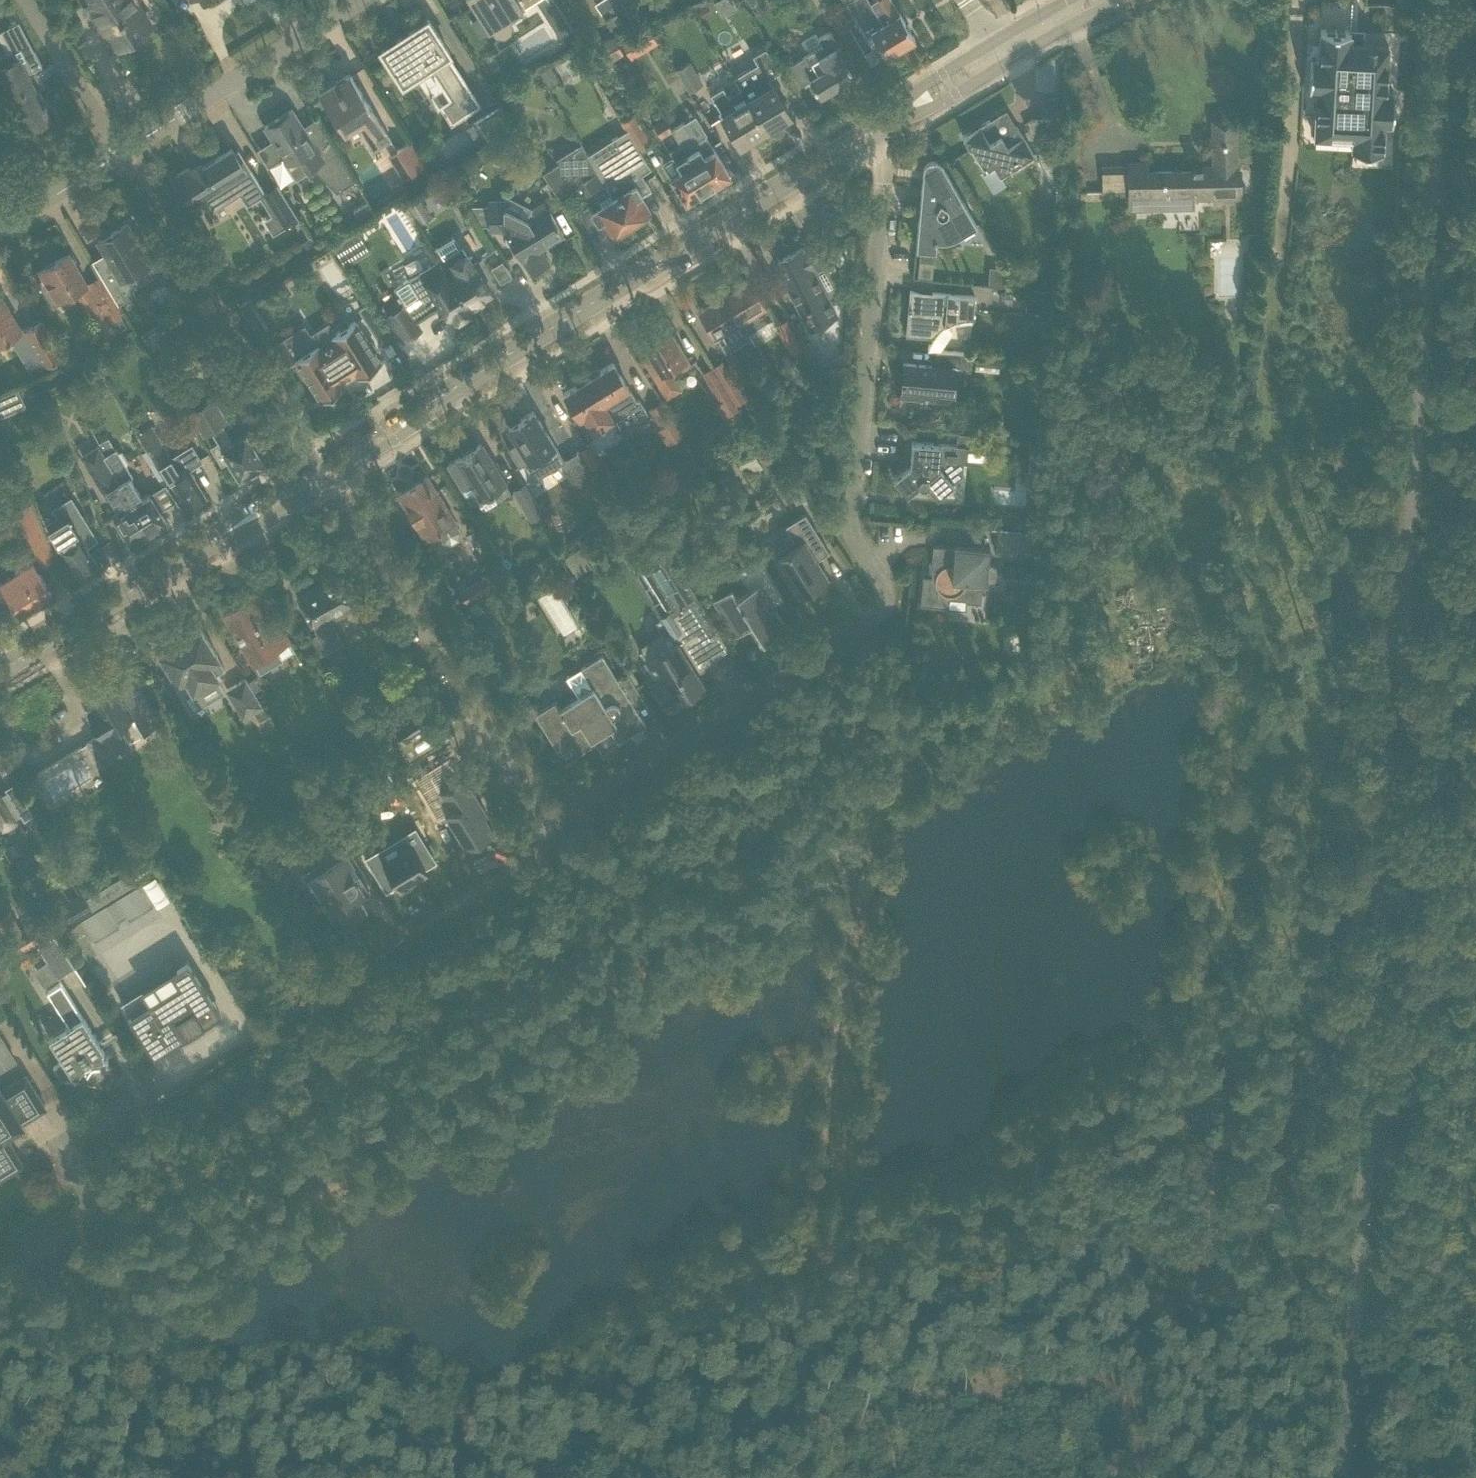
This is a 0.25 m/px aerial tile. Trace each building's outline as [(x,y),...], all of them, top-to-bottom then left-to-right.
[(86,5),(88,4),(103,28),(99,30),(111,49),(150,24),(134,0),(83,0),(86,5)] [(489,30),(492,28),(495,32),(503,34),(512,28),(514,19),(512,16),(532,3),(548,27),(561,19),(549,0),(469,0),(489,30)] [(607,0),(600,0),(595,3),(600,12),(610,5),(607,0)] [(667,0),(649,0),(658,16),(672,8),(669,3),(667,0)] [(870,0),(846,0),(866,34),(871,31),(886,55),(915,38),(891,0),(871,0),(870,0)] [(697,6),(702,13),(710,9),(705,1),(697,6)] [(626,28),(619,17),(616,13),(606,20),(616,35),(626,28)] [(381,49),(403,82),(430,65),(451,98),(441,105),(451,120),(478,103),(446,54),(449,52),(428,19),(381,49)] [(19,20),(0,29),(16,60),(0,68),(0,69),(20,110),(30,128),(50,117),(27,72),(42,65),(19,20)] [(1310,57),(1308,88),(1316,88),(1314,135),(1352,137),(1351,148),(1382,150),(1384,121),(1392,122),(1393,91),(1385,90),(1388,43),(1359,42),(1360,31),(1350,31),(1350,30),(1320,28),(1318,57),(1310,57)] [(822,44),(789,64),(803,87),(812,82),(813,85),(815,88),(819,95),(853,74),(843,57),(842,58),(835,46),(838,45),(829,29),(817,36),(822,44)] [(631,57),(640,51),(630,34),(621,40),(631,57)] [(578,50),(590,69),(602,62),(598,56),(607,51),(611,58),(621,52),(612,37),(578,50)] [(789,113),(779,96),(772,84),(771,84),(768,78),(780,71),(765,47),(752,55),(757,63),(733,78),(739,87),(740,88),(764,128),(789,113)] [(871,47),(863,52),(871,64),(879,59),(871,47)] [(689,61),(677,67),(690,90),(702,83),(689,61)] [(552,65),(541,72),(549,86),(561,79),(552,65)] [(350,72),(319,91),(330,108),(344,132),(360,123),(373,144),(379,140),(382,144),(390,139),(386,132),(386,131),(350,72)] [(739,87),(726,95),(722,87),(710,94),(739,143),(764,128),(740,88),(739,87)] [(467,126),(480,146),(514,124),(501,104),(467,126)] [(265,125),(264,126),(271,137),(295,176),(313,165),(318,171),(322,168),(330,181),(331,180),(338,190),(355,179),(320,124),(319,125),(320,125),(307,133),(292,108),(291,109),(265,125)] [(634,113),(622,120),(628,129),(640,149),(652,141),(634,113)] [(665,118),(655,124),(661,135),(671,128),(665,118)] [(990,118),(962,135),(983,169),(993,162),(1000,173),(1033,152),(1016,124),(1000,134),(990,118)] [(1147,163),(1128,163),(1129,166),(1129,193),(1146,193),(1146,205),(1193,204),(1193,196),(1239,195),(1239,169),(1235,169),(1234,120),(1213,120),(1213,167),(1202,168),(1202,165),(1192,165),(1192,170),(1147,171),(1147,163)] [(696,142),(692,136),(684,122),(672,130),(681,143),(707,187),(716,181),(717,183),(727,177),(726,175),(729,173),(706,136),(696,142)] [(640,149),(628,129),(614,138),(620,148),(595,164),(600,173),(607,185),(614,196),(630,224),(650,211),(640,194),(650,188),(641,173),(637,166),(647,159),(640,149)] [(410,140),(396,148),(411,173),(425,164),(410,140)] [(558,162),(543,171),(557,195),(580,180),(594,203),(580,212),(589,226),(599,220),(610,236),(630,224),(614,196),(607,185),(595,164),(581,142),(572,148),(578,156),(564,165),(562,161),(559,163),(558,162)] [(707,187),(681,143),(668,151),(680,169),(670,175),(686,200),(690,197),(692,199),(698,196),(698,193),(707,187)] [(198,160),(189,166),(174,176),(190,202),(204,194),(212,208),(240,191),(241,193),(242,192),(246,199),(263,188),(251,169),(250,170),(240,154),(239,154),(237,155),(232,148),(202,166),(198,160)] [(1059,153),(1040,152),(1039,162),(1049,178),(1058,179),(1059,153)] [(923,169),(919,207),(916,246),(935,247),(936,237),(948,238),(976,222),(942,165),(938,162),(934,160),(928,161),(925,165),(923,169)] [(277,184),(264,192),(263,193),(277,215),(280,213),(283,219),(281,220),(284,225),(298,217),(277,184)] [(1075,191),(1058,191),(1058,203),(1075,203),(1075,191)] [(563,233),(552,216),(543,202),(530,210),(534,216),(524,222),(503,212),(502,200),(486,200),(487,228),(501,228),(509,231),(507,233),(508,235),(506,238),(506,242),(509,245),(513,244),(531,273),(548,262),(539,248),(563,233)] [(368,201),(354,209),(362,221),(375,213),(368,201)] [(105,259),(95,265),(118,304),(135,293),(132,288),(137,285),(131,274),(149,264),(151,267),(157,264),(136,230),(132,232),(126,223),(98,240),(107,254),(105,259)] [(357,228),(332,244),(343,260),(368,245),(357,228)] [(1246,232),(1247,243),(1260,242),(1260,232),(1246,232)] [(801,247),(775,261),(811,326),(837,312),(836,310),(814,270),(839,256),(827,234),(802,248),(801,247)] [(454,235),(434,248),(440,257),(470,305),(490,292),(454,235)] [(301,242),(308,253),(316,248),(309,237),(301,242)] [(87,283),(79,270),(69,253),(36,272),(54,303),(73,291),(79,301),(84,298),(101,326),(107,337),(126,326),(120,315),(122,314),(99,276),(87,283)] [(420,295),(405,305),(412,316),(435,302),(436,303),(439,301),(449,316),(452,314),(455,319),(459,317),(462,318),(469,314),(469,311),(472,309),(470,305),(440,257),(408,277),(420,295)] [(1016,259),(1009,264),(1014,273),(1022,269),(1016,259)] [(918,261),(917,276),(932,277),(933,262),(918,261)] [(748,278),(724,293),(745,328),(748,332),(773,317),(748,278)] [(1028,287),(1026,310),(1049,312),(1051,290),(1028,287)] [(931,297),(909,289),(906,334),(934,336),(941,328),(951,321),(962,318),(973,317),(975,295),(932,291),(931,297)] [(745,328),(724,293),(699,308),(721,343),(745,328)] [(12,315),(2,298),(0,299),(0,342),(10,336),(21,355),(34,347),(45,365),(63,354),(41,319),(25,329),(23,327),(20,329),(12,315)] [(359,308),(376,334),(384,329),(382,326),(368,303),(359,308)] [(402,340),(420,329),(405,305),(387,316),(402,340)] [(789,317),(777,324),(780,331),(792,352),(804,346),(789,317)] [(273,345),(266,349),(279,370),(280,369),(279,369),(295,359),(297,362),(295,366),(303,378),(307,378),(320,399),(343,384),(341,381),(356,372),(358,375),(381,361),(374,351),(376,348),(371,339),(367,339),(354,319),(297,356),(293,350),(294,350),(294,349),(293,349),(294,350),(292,350),(288,344),(290,343),(290,344),(290,343),(277,351),(273,345)] [(164,326),(143,339),(150,350),(171,338),(170,337),(164,326)] [(690,362),(679,344),(669,327),(643,343),(650,354),(643,358),(666,395),(680,386),(672,373),(690,362)] [(195,361),(206,364),(209,351),(199,348),(195,361)] [(972,353),(938,350),(937,365),(903,362),(899,407),(900,407),(901,395),(952,400),(955,369),(970,370),(971,369),(972,353)] [(106,354),(100,357),(103,363),(110,360),(106,354)] [(722,360),(712,367),(729,395),(734,403),(745,397),(722,360)] [(590,375),(588,377),(604,403),(614,419),(630,410),(636,419),(647,412),(638,398),(636,400),(612,361),(599,369),(598,368),(589,373),(590,375)] [(712,367),(702,373),(719,402),(729,395),(712,367)] [(69,383),(63,368),(37,378),(42,393),(69,383)] [(576,384),(563,392),(579,417),(573,421),(585,441),(596,434),(595,432),(614,419),(604,403),(588,377),(585,378),(584,376),(575,382),(576,384)] [(9,411),(7,407),(18,402),(16,398),(21,396),(16,386),(0,393),(0,415),(9,411)] [(231,440),(221,423),(220,422),(227,418),(212,395),(189,410),(203,433),(210,429),(217,441),(210,446),(221,464),(229,459),(239,476),(250,469),(254,469),(259,466),(260,463),(263,461),(257,452),(269,445),(266,441),(274,437),(265,422),(257,427),(256,425),(239,436),(231,440)] [(661,426),(671,420),(660,402),(650,408),(661,426)] [(517,441),(506,447),(518,466),(524,463),(534,480),(564,461),(533,411),(520,418),(519,416),(510,422),(511,424),(508,426),(517,441)] [(150,424),(135,433),(144,448),(165,483),(169,480),(186,508),(206,495),(189,468),(189,467),(201,460),(199,456),(191,444),(178,452),(180,455),(173,460),(170,456),(150,424)] [(956,444),(931,442),(911,440),(909,463),(893,477),(907,493),(937,496),(962,475),(964,445),(995,448),(996,435),(957,432),(956,444)] [(471,501),(479,497),(492,489),(499,500),(511,493),(504,481),(491,460),(480,443),(455,458),(448,463),(458,480),(471,501)] [(578,453),(589,470),(598,464),(587,445),(577,452),(578,453)] [(0,450),(0,463),(1,465),(13,460),(7,447),(0,450)] [(115,447),(101,455),(118,482),(148,531),(166,520),(149,493),(142,497),(129,476),(132,474),(115,447)] [(144,448),(140,450),(161,485),(165,483),(144,448)] [(578,453),(564,461),(578,484),(592,476),(589,470),(578,453)] [(118,482),(101,455),(85,465),(103,493),(107,491),(120,511),(113,515),(130,542),(148,531),(118,482)] [(459,529),(436,493),(426,476),(398,493),(426,538),(438,530),(443,539),(452,542),(457,538),(459,529)] [(57,515),(44,522),(66,558),(76,575),(97,562),(87,545),(86,545),(96,539),(98,538),(85,517),(71,495),(63,481),(43,493),(52,507),(57,515)] [(787,487),(796,502),(807,495),(798,481),(787,487)] [(531,521),(542,514),(524,483),(513,489),(531,521)] [(30,501),(15,508),(39,566),(41,565),(55,559),(30,501)] [(786,544),(773,553),(775,557),(774,558),(785,576),(795,593),(802,588),(805,593),(813,588),(828,578),(819,563),(816,559),(812,552),(824,544),(805,513),(788,524),(785,526),(794,540),(786,544)] [(998,526),(996,552),(1020,559),(1021,552),(1037,554),(1038,530),(998,526)] [(954,542),(954,546),(933,544),(931,560),(933,560),(931,576),(923,575),(920,603),(948,606),(949,597),(965,599),(965,601),(980,602),(982,581),(991,581),(994,581),(997,579),(998,576),(996,564),(988,562),(989,546),(954,542)] [(702,666),(716,657),(704,637),(717,629),(687,581),(681,585),(663,555),(642,568),(668,610),(660,614),(662,616),(654,621),(669,644),(644,660),(653,675),(646,679),(655,695),(669,686),(679,703),(694,693),(693,690),(703,684),(692,666),(699,661),(702,666)] [(778,588),(768,571),(759,557),(737,571),(748,588),(718,607),(722,614),(732,631),(745,623),(759,645),(773,637),(772,634),(786,626),(767,595),(778,588)] [(40,574),(32,562),(0,582),(0,595),(2,599),(9,595),(19,611),(51,591),(40,574)] [(487,575),(476,581),(459,592),(466,602),(493,585),(487,575)] [(341,642),(329,619),(354,606),(340,581),(323,590),(319,584),(297,596),(311,624),(312,623),(317,632),(306,637),(317,655),(341,642)] [(557,584),(539,593),(560,633),(578,624),(557,584)] [(273,624),(265,611),(255,594),(224,613),(259,671),(282,657),(276,648),(288,641),(276,622),(273,624)] [(200,627),(159,652),(169,669),(166,671),(181,696),(192,689),(194,693),(223,676),(220,671),(224,668),(217,657),(218,657),(200,627)] [(556,700),(552,703),(535,713),(559,752),(572,745),(577,753),(594,742),(591,737),(608,727),(617,741),(645,724),(601,654),(580,667),(592,686),(560,706),(556,700)] [(101,733),(86,742),(101,766),(147,738),(143,732),(135,718),(150,709),(129,674),(88,698),(92,705),(87,709),(101,733)] [(245,678),(227,690),(238,708),(245,703),(251,712),(253,711),(259,720),(268,714),(249,685),(245,678)] [(363,706),(352,712),(353,713),(365,734),(367,736),(377,729),(363,706)] [(407,711),(379,728),(391,749),(419,731),(407,711)] [(365,734),(353,713),(344,719),(346,722),(340,725),(350,743),(365,734)] [(438,790),(437,790),(448,808),(442,811),(442,813),(463,846),(483,834),(487,832),(490,829),(481,815),(484,813),(478,804),(476,806),(472,800),(475,798),(462,777),(461,776),(438,790)] [(3,824),(13,818),(13,817),(20,813),(6,790),(0,794),(0,825),(3,824)] [(384,857),(383,858),(402,889),(412,882),(410,879),(427,868),(425,865),(421,857),(432,850),(416,824),(396,836),(402,846),(384,857)] [(324,868),(309,878),(314,887),(321,899),(320,899),(324,906),(325,905),(338,925),(354,915),(365,908),(358,896),(368,890),(346,854),(324,868)] [(128,871),(85,897),(93,911),(107,902),(115,897),(136,885),(128,871)] [(136,885),(115,897),(129,919),(155,903),(141,881),(136,885)] [(69,899),(41,915),(43,917),(53,934),(53,935),(54,934),(69,925),(80,918),(93,911),(85,897),(81,892),(69,899)] [(120,925),(107,902),(93,911),(81,918),(94,940),(120,925)] [(0,928),(0,931),(13,953),(16,957),(53,934),(43,917),(22,930),(16,918),(0,928)] [(54,934),(53,935),(37,945),(57,977),(74,966),(54,934)] [(154,1055),(174,1042),(222,1012),(188,959),(170,970),(178,983),(130,1013),(124,1004),(122,1005),(154,1055)] [(98,1041),(71,999),(61,982),(47,991),(69,1025),(49,1038),(63,1060),(53,1066),(61,1080),(69,1075),(74,1078),(76,1075),(81,1078),(87,1080),(93,1080),(98,1077),(102,1073),(105,1067),(105,1061),(102,1051),(104,1050),(99,1042),(102,1040),(102,1039),(98,1041)] [(5,1067),(15,1060),(0,1035),(0,1059),(5,1067)] [(22,1163),(4,1135),(22,1123),(21,1122),(45,1107),(25,1075),(1,1089),(0,1090),(0,1177),(22,1163)]
